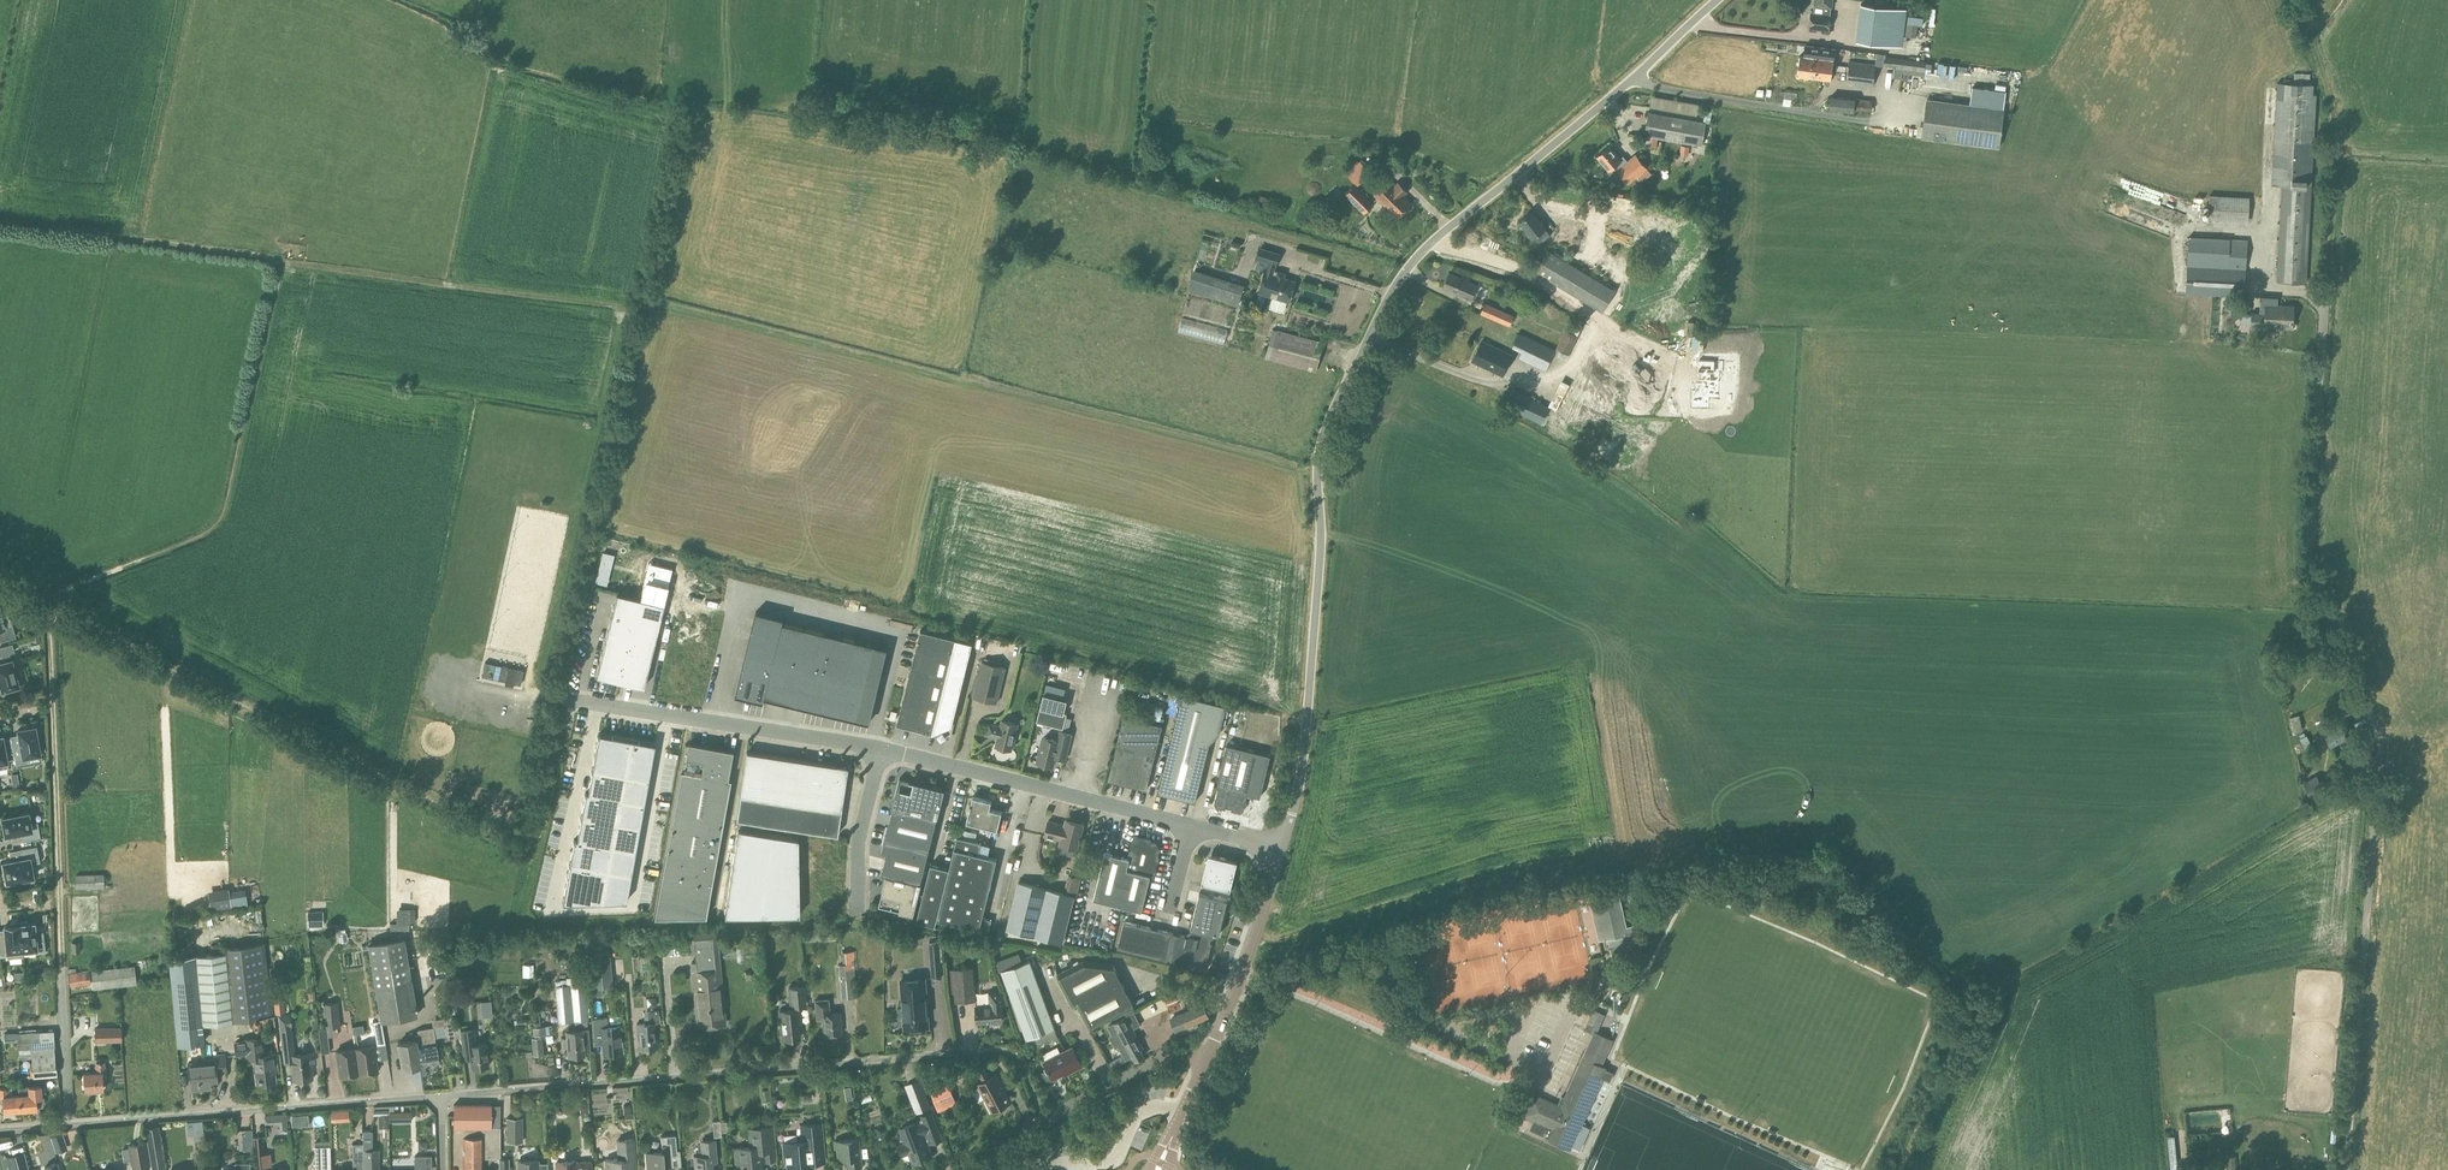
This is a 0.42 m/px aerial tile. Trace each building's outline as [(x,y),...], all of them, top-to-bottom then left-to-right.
[(1874,7),(1861,5),(1857,41),(1885,44),(1891,0),(1875,0),(1874,7)] [(1831,16),(1812,13),(1810,28),(1829,30),(1831,16)] [(1822,64),(1833,65),(1835,50),(1806,46),(1804,57),(1822,59),(1822,64)] [(1822,59),(1804,57),(1800,56),(1797,77),(1831,81),(1833,65),(1822,64),(1822,59)] [(1904,69),(1905,59),(1885,57),(1884,66),(1904,69)] [(1905,59),(1904,69),(1904,70),(1925,73),(1926,62),(1905,59)] [(1873,87),(1876,65),(1849,61),(1846,83),(1873,87)] [(2310,74),(2280,73),(2280,83),(2277,83),(2272,185),(2281,186),(2277,282),(2307,284),(2317,94),(2313,94),(2314,84),(2310,84),(2310,74)] [(1674,98),(1650,93),(1647,104),(1685,112),(1687,100),(1674,98)] [(1856,99),(1830,96),(1829,109),(1854,112),(1871,113),(1872,101),(1856,99)] [(2003,109),(1927,99),(1922,137),(1998,147),(2003,109)] [(1706,122),(1649,112),(1644,135),(1702,145),(1706,122)] [(1688,157),(1690,147),(1681,145),(1680,156),(1688,157)] [(1620,159),(1611,146),(1597,157),(1609,171),(1605,173),(1612,181),(1621,175),(1629,185),(1648,169),(1636,154),(1627,161),(1624,156),(1620,159)] [(1389,180),(1375,195),(1398,218),(1412,204),(1402,193),(1405,190),(1398,183),(1395,186),(1389,180)] [(1375,203),(1361,189),(1356,184),(1345,195),(1364,214),(1375,203)] [(1696,205),(1707,207),(1710,194),(1702,192),(1702,195),(1698,195),(1696,205)] [(1541,193),(1540,199),(1560,203),(1562,197),(1541,193)] [(2209,196),(2208,221),(2248,223),(2249,198),(2209,196)] [(1545,229),(1532,212),(1520,222),(1533,238),(1538,245),(1551,236),(1545,228),(1545,229)] [(1561,215),(1550,243),(1577,253),(1587,225),(1561,215)] [(2245,298),(2248,240),(2189,237),(2185,294),(2245,298)] [(1269,262),(1260,292),(1289,301),(1294,282),(1277,276),(1279,272),(1274,270),(1279,254),(1261,248),(1258,259),(1269,262)] [(1616,291),(1549,251),(1536,272),(1603,312),(1616,291)] [(1238,304),(1244,288),(1193,273),(1188,289),(1238,304)] [(1444,286),(1472,298),(1477,285),(1449,273),(1444,286)] [(1485,303),(1480,314),(1510,326),(1515,315),(1485,303)] [(2265,315),(2252,314),(2251,326),(2267,326),(2267,329),(2269,331),(2275,331),(2277,329),(2277,327),(2291,328),(2293,307),(2266,305),(2265,315)] [(1575,320),(1571,317),(1566,325),(1576,331),(1587,313),(1581,309),(1575,320)] [(1265,357),(1317,371),(1325,343),(1273,329),(1265,357)] [(1554,348),(1567,352),(1574,333),(1561,329),(1554,348)] [(1519,358),(1546,371),(1555,350),(1520,333),(1513,347),(1522,351),(1519,358)] [(1642,372),(1650,352),(1612,336),(1607,347),(1589,339),(1557,413),(1601,432),(1612,407),(1630,367),(1642,372)] [(1503,375),(1512,355),(1482,341),(1473,361),(1503,375)] [(1736,358),(1697,357),(1696,373),(1736,374),(1736,358)] [(1712,381),(1690,380),(1690,408),(1711,409),(1712,381)] [(1543,415),(1548,399),(1512,389),(1507,405),(1543,415)] [(659,555),(661,548),(646,545),(644,551),(659,555)] [(595,582),(607,585),(615,555),(603,552),(595,582)] [(640,599),(663,605),(668,586),(644,580),(640,599)] [(617,593),(596,676),(619,682),(620,676),(640,599),(617,593)] [(643,688),(663,605),(640,599),(620,676),(619,682),(643,688)] [(16,637),(11,618),(9,619),(6,609),(1,610),(0,607),(0,641),(16,637)] [(758,610),(737,694),(765,701),(766,694),(786,619),(786,618),(758,610)] [(860,718),(879,643),(786,619),(766,694),(860,718)] [(897,724),(949,737),(973,643),(921,630),(897,724)] [(4,662),(0,663),(0,680),(3,690),(20,686),(12,660),(11,660),(9,653),(15,652),(13,645),(0,648),(0,653),(1,655),(2,655),(4,662)] [(983,662),(974,697),(997,703),(1006,668),(983,662)] [(499,680),(502,666),(490,663),(487,677),(499,680)] [(521,685),(524,670),(502,665),(499,680),(505,681),(505,685),(513,687),(514,683),(521,685)] [(1042,665),(1040,671),(1046,673),(1048,666),(1042,665)] [(1037,722),(1064,729),(1067,714),(1064,713),(1068,700),(1044,694),(1037,722)] [(1196,802),(1211,743),(1220,734),(1227,705),(1183,694),(1159,792),(1196,802)] [(1129,696),(1125,714),(1161,723),(1165,705),(1129,696)] [(817,717),(805,714),(804,722),(816,724),(817,717)] [(2299,715),(2289,718),(2293,733),(2303,731),(2299,715)] [(1109,780),(1147,790),(1163,725),(1124,716),(1109,780)] [(990,723),(987,734),(997,737),(998,741),(997,746),(1012,750),(1013,746),(1015,745),(1016,741),(1015,739),(1015,736),(1017,734),(1018,730),(1017,728),(1018,724),(1003,720),(1002,726),(990,723)] [(2313,738),(2318,748),(2328,741),(2331,747),(2347,739),(2339,724),(2324,732),(2313,738)] [(13,747),(16,759),(17,764),(29,762),(28,756),(41,754),(36,727),(34,727),(34,725),(26,727),(27,728),(19,730),(22,745),(13,747)] [(1054,766),(1056,757),(1066,759),(1072,734),(1060,731),(1058,740),(1044,737),(1038,762),(1054,766)] [(2300,740),(2307,753),(2314,750),(2306,735),(2305,735),(2304,733),(2297,736),(2299,740),(2300,740)] [(599,734),(597,742),(592,769),(625,775),(632,740),(621,738),(599,734)] [(9,767),(8,760),(16,759),(13,747),(12,738),(4,739),(3,736),(0,736),(0,769),(9,767)] [(655,744),(632,740),(625,775),(648,779),(655,744)] [(732,772),(736,753),(686,744),(683,763),(685,763),(684,771),(681,771),(655,918),(706,917),(731,780),(728,779),(730,771),(732,772)] [(1217,807),(1241,813),(1244,811),(1249,794),(1261,797),(1272,755),(1228,744),(1217,787),(1219,787),(1215,804),(1217,807)] [(736,819),(837,835),(847,767),(747,752),(736,819)] [(625,775),(592,769),(588,793),(621,799),(625,775)] [(644,803),(648,779),(625,775),(621,799),(644,803)] [(2324,791),(2317,775),(2303,782),(2311,798),(2324,791)] [(886,840),(930,851),(938,817),(939,818),(946,789),(900,778),(893,806),(894,806),(886,840)] [(85,782),(73,782),(73,791),(85,791),(85,782)] [(588,793),(586,792),(581,816),(617,823),(621,799),(588,793)] [(974,796),(967,822),(998,830),(1003,812),(990,809),(992,801),(974,796)] [(640,827),(644,803),(621,799),(617,823),(640,827)] [(41,802),(31,802),(32,812),(41,811),(41,802)] [(3,818),(3,820),(2,821),(3,826),(4,826),(6,835),(24,832),(26,841),(41,838),(38,822),(31,823),(29,813),(3,818)] [(617,823),(581,816),(577,840),(613,846),(617,823)] [(1049,821),(1045,835),(1062,839),(1061,844),(1078,848),(1080,839),(1082,840),(1083,838),(1081,837),(1084,824),(1067,819),(1065,825),(1049,821)] [(636,850),(640,827),(617,823),(613,846),(636,850)] [(738,829),(724,917),(799,916),(798,839),(738,829)] [(1160,855),(1151,840),(1135,836),(1129,858),(1106,852),(1094,899),(1142,911),(1151,877),(1154,877),(1160,855)] [(983,918),(998,859),(979,855),(982,843),(958,837),(950,869),(938,919),(990,932),(993,920),(983,918)] [(577,840),(574,839),(570,863),(608,870),(613,846),(577,840)] [(886,840),(883,853),(884,851),(888,852),(882,877),(883,877),(884,874),(887,875),(880,906),(915,915),(923,883),(922,883),(930,851),(886,840)] [(4,862),(4,864),(2,864),(4,873),(6,873),(8,882),(24,879),(25,883),(35,881),(32,864),(41,862),(39,862),(38,856),(39,856),(38,846),(22,849),(23,859),(4,862)] [(631,874),(636,850),(613,846),(608,870),(631,874)] [(1216,856),(1208,861),(1203,883),(1231,890),(1238,861),(1216,856)] [(570,863),(563,903),(602,902),(608,870),(570,863)] [(938,919),(950,869),(931,864),(917,921),(936,926),(938,919)] [(626,902),(631,874),(608,870),(602,902),(626,902)] [(104,874),(75,874),(76,888),(104,888),(104,874)] [(1074,893),(1079,878),(1067,874),(1062,890),(1074,893)] [(1019,882),(1008,929),(1064,942),(1075,895),(1019,882)] [(245,891),(229,893),(231,908),(247,905),(245,891)] [(1579,901),(1590,898),(1589,891),(1577,894),(1579,901)] [(1187,937),(1187,936),(1165,931),(1159,959),(1206,970),(1215,934),(1220,935),(1229,899),(1201,892),(1190,934),(1191,935),(1187,937)] [(1619,894),(1595,899),(1603,935),(1608,934),(1613,955),(1642,948),(1638,931),(1628,933),(1619,894)] [(324,911),(308,912),(308,927),(324,926),(324,911)] [(29,924),(29,921),(20,922),(23,951),(37,949),(37,953),(46,952),(43,926),(35,927),(35,923),(29,924)] [(1159,959),(1165,931),(1125,921),(1118,949),(1159,959)] [(12,926),(5,926),(6,930),(0,930),(0,947),(1,956),(9,956),(9,957),(9,958),(24,957),(24,956),(23,951),(20,922),(11,923),(12,926)] [(699,1026),(725,1024),(723,1005),(727,1004),(726,998),(723,999),(720,969),(716,932),(690,935),(692,955),(697,955),(697,962),(693,962),(699,1026)] [(382,1021),(418,1015),(410,965),(414,964),(410,938),(369,945),(381,1021),(382,1021)] [(930,941),(932,961),(933,978),(943,977),(940,940),(930,941)] [(79,953),(79,942),(71,943),(72,953),(79,953)] [(493,945),(492,950),(496,953),(500,951),(501,947),(498,944),(493,945)] [(200,1024),(227,1021),(250,1018),(259,1017),(260,1017),(269,1016),(273,1016),(272,1012),(264,945),(238,948),(239,952),(169,959),(178,1045),(202,1042),(200,1024)] [(994,949),(1003,971),(1002,971),(1028,1039),(1056,1029),(1031,961),(1028,962),(1025,953),(994,949)] [(613,987),(610,950),(590,952),(593,988),(613,987)] [(843,953),(844,965),(840,965),(842,999),(857,998),(854,952),(843,953)] [(566,960),(566,973),(584,973),(583,959),(566,960)] [(1091,1030),(1136,1007),(1114,964),(1084,961),(1058,974),(1059,979),(1074,1007),(1078,1005),(1091,1030)] [(92,989),(135,984),(133,967),(90,973),(92,989)] [(954,970),(957,1002),(976,1001),(974,968),(954,970)] [(89,973),(69,975),(70,986),(90,984),(89,973)] [(902,980),(906,1028),(929,1027),(926,979),(902,980)] [(559,1023),(589,1020),(585,984),(555,987),(559,1023)] [(792,1006),(792,1010),(780,1011),(783,1039),(800,1038),(799,1023),(801,1023),(799,1006),(806,1005),(804,986),(789,987),(791,1006),(792,1006)] [(977,1006),(978,1023),(1003,1021),(1002,1006),(1005,1006),(1004,991),(991,992),(992,1005),(977,1006)] [(774,993),(766,993),(766,1003),(775,1003),(774,993)] [(275,1013),(284,1012),(282,995),(273,996),(275,1013)] [(824,1035),(842,1033),(840,1013),(830,1014),(828,1000),(815,1001),(817,1020),(823,1019),(824,1035)] [(338,1003),(326,1004),(329,1028),(341,1027),(338,1003)] [(1178,1030),(1209,1017),(1204,1005),(1173,1019),(1178,1030)] [(1600,1011),(1594,1008),(1585,1031),(1590,1033),(1600,1011)] [(637,1024),(639,1051),(659,1049),(657,1023),(658,1023),(657,1011),(648,1011),(649,1024),(637,1024)] [(299,1055),(298,1047),(294,1048),(291,1025),(289,1026),(287,1016),(279,1016),(285,1064),(293,1063),(294,1070),(293,1071),(294,1081),(313,1079),(312,1071),(314,1069),(316,1068),(314,1053),(299,1055)] [(1113,1024),(1109,1026),(1114,1035),(1110,1037),(1115,1047),(1119,1045),(1126,1059),(1134,1055),(1136,1060),(1145,1056),(1141,1049),(1144,1048),(1127,1016),(1113,1024)] [(434,1027),(437,1027),(446,1026),(454,1024),(452,1017),(433,1020),(434,1027)] [(607,1018),(594,1018),(595,1039),(602,1039),(603,1053),(622,1052),(620,1025),(608,1026),(607,1018)] [(374,1022),(377,1046),(386,1044),(382,1021),(381,1021),(374,1022)] [(454,1024),(446,1026),(448,1039),(456,1038),(454,1024)] [(552,1025),(533,1027),(534,1036),(553,1033),(552,1025)] [(1475,1026),(1471,1033),(1482,1039),(1486,1032),(1475,1026)] [(436,1038),(434,1027),(418,1030),(419,1040),(431,1037),(431,1038),(436,1038)] [(122,1041),(121,1028),(95,1029),(96,1042),(122,1041)] [(328,1029),(319,1030),(322,1054),(330,1053),(328,1029)] [(489,1066),(486,1044),(470,1045),(469,1030),(461,1030),(463,1052),(471,1051),(472,1068),(489,1066)] [(567,1038),(564,1039),(564,1047),(568,1047),(569,1057),(572,1056),(572,1058),(580,1058),(580,1056),(584,1056),(584,1053),(590,1052),(588,1030),(582,1030),(567,1031),(567,1038)] [(56,1067),(54,1031),(18,1033),(18,1039),(18,1049),(31,1048),(32,1062),(19,1063),(21,1078),(58,1074),(57,1067),(56,1067)] [(1606,1039),(1593,1034),(1584,1056),(1597,1061),(1606,1039)] [(432,1045),(431,1038),(431,1037),(419,1040),(417,1040),(421,1065),(440,1062),(437,1044),(432,1045)] [(531,1038),(533,1055),(544,1054),(542,1037),(531,1038)] [(276,1082),(275,1069),(278,1069),(276,1054),(264,1055),(262,1039),(236,1042),(237,1055),(251,1053),(252,1057),(254,1057),(255,1066),(258,1066),(261,1084),(276,1082)] [(399,1043),(403,1069),(421,1066),(421,1065),(417,1040),(399,1043)] [(379,1071),(375,1046),(356,1048),(359,1073),(379,1071)] [(1084,1066),(1074,1047),(1045,1061),(1049,1069),(1044,1072),(1049,1082),(1070,1071),(1071,1073),(1084,1066)] [(337,1051),(340,1076),(359,1073),(356,1048),(337,1051)] [(210,1079),(217,1079),(217,1070),(228,1069),(226,1054),(215,1055),(215,1058),(205,1059),(205,1067),(189,1068),(191,1091),(205,1090),(205,1087),(211,1087),(210,1079)] [(108,1055),(109,1082),(121,1082),(120,1055),(108,1055)] [(1584,1059),(1580,1068),(1610,1081),(1614,1073),(1584,1059)] [(96,1072),(83,1074),(85,1091),(88,1091),(88,1093),(94,1093),(94,1090),(103,1090),(102,1080),(105,1080),(104,1063),(95,1063),(96,1072)] [(551,1066),(546,1072),(550,1075),(555,1068),(551,1066)] [(1599,1097),(1594,1095),(1600,1080),(1579,1071),(1570,1091),(1596,1102),(1599,1097)] [(770,1074),(771,1091),(784,1090),(783,1081),(796,1080),(795,1073),(770,1074)] [(1012,1102),(998,1074),(979,1084),(987,1100),(985,1101),(991,1112),(1012,1102)] [(905,1085),(916,1114),(931,1108),(921,1079),(905,1085)] [(939,1111),(957,1104),(948,1082),(931,1088),(939,1111)] [(612,1097),(619,1096),(620,1111),(633,1110),(632,1095),(642,1094),(641,1084),(612,1086),(612,1097)] [(20,1088),(20,1094),(21,1109),(38,1108),(36,1093),(41,1093),(41,1085),(30,1086),(30,1087),(20,1088)] [(605,1086),(587,1087),(588,1100),(605,1099),(605,1086)] [(0,1088),(0,1096),(4,1096),(5,1111),(21,1109),(20,1094),(13,1095),(12,1088),(10,1088),(9,1088),(0,1088)] [(1530,1129),(1541,1134),(1541,1133),(1549,1136),(1548,1137),(1569,1147),(1582,1118),(1583,1118),(1588,1106),(1593,1108),(1596,1102),(1570,1091),(1567,1098),(1562,1096),(1558,1106),(1534,1095),(1525,1115),(1534,1119),(1530,1129)] [(370,1104),(371,1112),(387,1111),(386,1103),(370,1104)] [(454,1105),(454,1128),(464,1128),(464,1137),(464,1169),(483,1169),(483,1158),(499,1158),(501,1158),(501,1127),(500,1127),(500,1105),(491,1105),(491,1104),(454,1105)] [(290,1113),(292,1128),(301,1127),(299,1112),(290,1113)] [(377,1113),(377,1126),(387,1125),(387,1112),(377,1113)] [(942,1139),(942,1138),(932,1113),(923,1116),(925,1122),(921,1124),(920,1121),(901,1128),(907,1143),(900,1146),(903,1155),(910,1152),(914,1164),(933,1156),(929,1145),(942,1139)] [(265,1115),(266,1124),(280,1123),(280,1131),(288,1130),(286,1114),(265,1115)] [(521,1142),(521,1118),(507,1118),(507,1142),(521,1142)] [(722,1136),(721,1120),(713,1121),(715,1137),(722,1136)] [(813,1169),(812,1163),(825,1162),(823,1141),(820,1141),(818,1124),(801,1125),(803,1141),(784,1143),(785,1161),(788,1161),(789,1169),(809,1169),(813,1169)] [(152,1169),(166,1169),(159,1125),(145,1128),(152,1169)] [(735,1149),(737,1163),(742,1163),(743,1169),(762,1169),(762,1167),(761,1161),(765,1160),(765,1162),(774,1161),(775,1161),(775,1160),(774,1150),(772,1127),(750,1129),(752,1147),(735,1149)] [(24,1142),(40,1140),(38,1128),(22,1130),(24,1142)] [(363,1144),(363,1169),(379,1169),(379,1167),(374,1167),(374,1158),(379,1158),(379,1143),(374,1144),(374,1131),(362,1131),(363,1144)] [(63,1133),(50,1137),(56,1153),(68,1149),(63,1133)] [(665,1165),(669,1165),(670,1167),(682,1166),(681,1150),(678,1151),(677,1135),(662,1137),(663,1151),(646,1152),(647,1167),(650,1166),(650,1169),(665,1169),(665,1165)] [(254,1138),(257,1169),(264,1168),(261,1137),(254,1138)] [(619,1150),(620,1159),(606,1160),(607,1169),(629,1169),(629,1165),(636,1164),(634,1139),(618,1140),(619,1150)] [(848,1169),(862,1168),(859,1139),(835,1141),(836,1149),(838,1149),(839,1160),(847,1159),(848,1169)] [(717,1162),(715,1140),(702,1142),(703,1156),(695,1157),(696,1169),(713,1169),(713,1163),(717,1162)] [(428,1150),(427,1141),(419,1142),(419,1151),(428,1150)] [(129,1145),(133,1169),(152,1169),(147,1142),(129,1145)] [(363,1157),(363,1144),(353,1144),(353,1151),(354,1169),(363,1169),(363,1157)] [(331,1147),(316,1147),(316,1169),(331,1169),(331,1147)] [(23,1153),(11,1156),(15,1169),(28,1169),(23,1153)] [(416,1169),(432,1169),(432,1155),(415,1155),(416,1169)] [(499,1169),(511,1169),(510,1158),(501,1158),(499,1158),(499,1169)] [(519,1169),(539,1169),(539,1161),(519,1161),(519,1169)] [(591,1162),(577,1163),(576,1161),(557,1162),(558,1169),(592,1169),(591,1162)]
